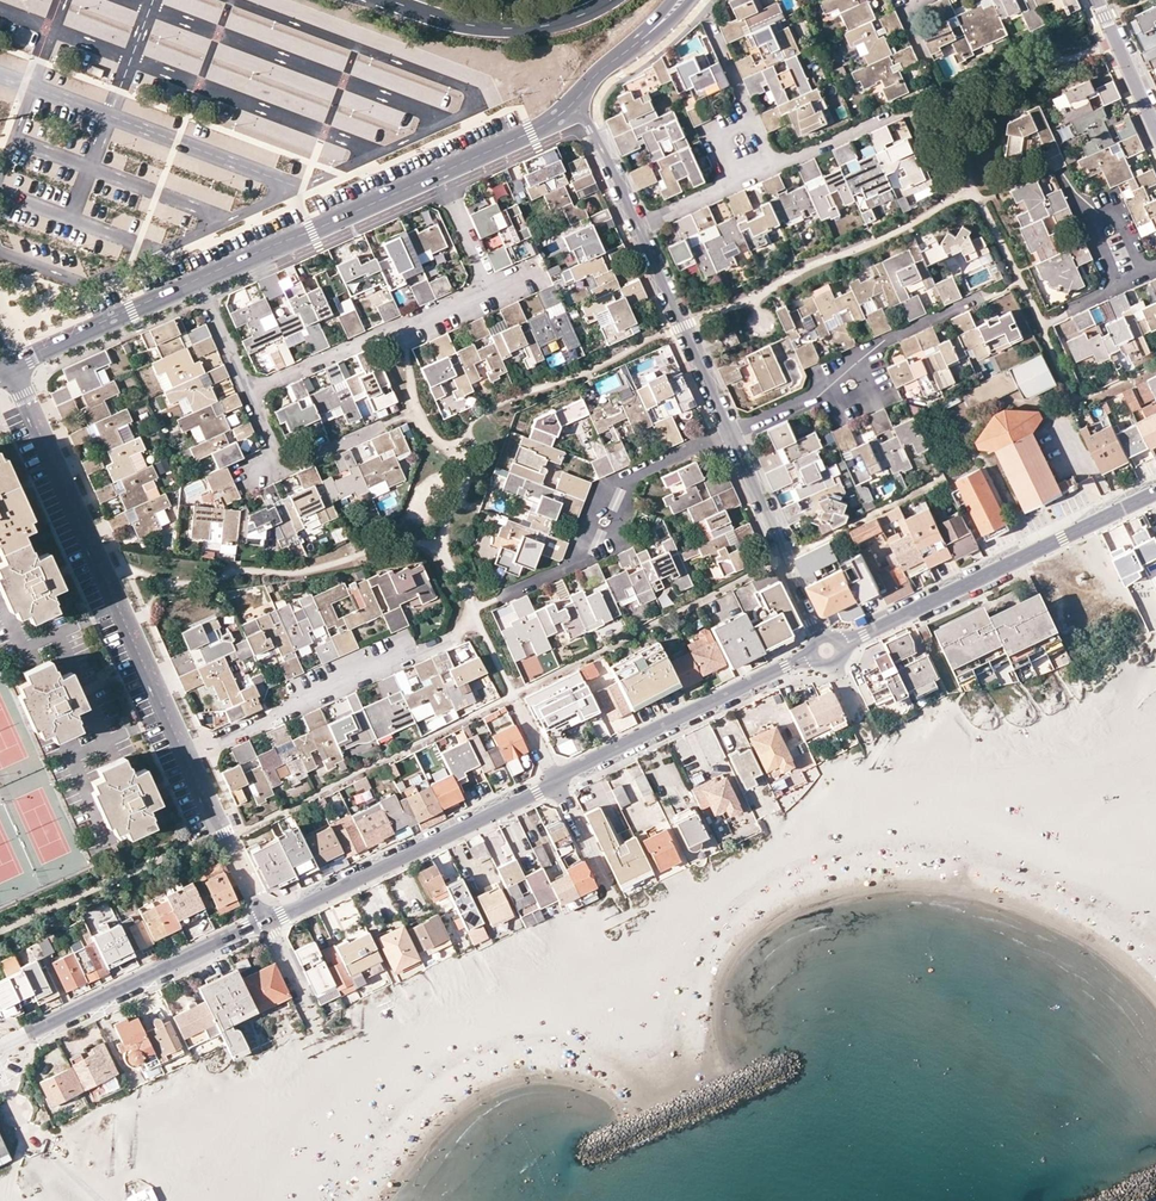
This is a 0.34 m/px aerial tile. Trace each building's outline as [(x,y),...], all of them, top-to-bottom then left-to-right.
[(738,18),(743,15),(747,24),(751,32),(774,22),(785,17),(777,1),(758,10),(753,0),(730,0),(738,18)] [(849,31),(870,21),(875,19),(867,0),(860,3),(858,0),(822,0),(819,1),(825,14),(838,8),(849,31)] [(939,22),(946,19),(937,0),(930,3),(939,22)] [(946,19),(948,18),(956,15),(950,0),(937,0),(946,19)] [(972,49),(1008,33),(1001,18),(992,0),(980,0),(982,3),(975,6),(956,15),(960,23),(972,49)] [(1035,0),(992,0),(1001,18),(1021,9),(1030,29),(1045,22),(1038,7),(1035,0)] [(1068,12),(1080,7),(1077,0),(1062,0),(1068,12)] [(1135,14),(1137,18),(1132,20),(1145,50),(1140,52),(1144,60),(1149,58),(1155,55),(1155,21),(1155,19),(1155,5),(1135,14)] [(879,17),(883,27),(899,20),(894,10),(879,17)] [(738,18),(720,26),(723,34),(742,26),(747,24),(743,15),(738,18)] [(956,15),(948,18),(951,27),(960,23),(956,15)] [(972,49),(960,23),(951,27),(948,18),(946,19),(939,22),(922,30),(934,58),(943,54),(939,45),(952,40),(957,51),(953,53),(957,62),(974,54),(972,49)] [(902,27),(899,20),(883,27),(886,34),(902,27)] [(844,33),(851,47),(863,42),(868,52),(864,54),(868,64),(892,54),(883,36),(878,38),(870,21),(849,31),(844,33)] [(800,53),(788,26),(778,30),(774,22),(751,32),(746,35),(752,47),(757,45),(764,60),(755,65),(754,63),(739,70),(743,79),(773,65),(778,63),(774,54),(781,51),(785,60),(796,55),(800,53)] [(723,34),(727,43),(746,35),(742,26),(723,34)] [(882,87),(888,101),(908,91),(899,71),(894,73),(891,66),(915,55),(910,45),(892,54),(868,64),(851,72),(856,82),(860,80),(864,89),(876,84),(876,82),(881,80),(884,86),(882,87)] [(735,61),(739,70),(754,63),(750,54),(735,61)] [(766,79),(778,105),(789,100),(784,88),(795,83),(801,95),(812,90),(796,55),(785,60),(789,68),(777,73),(773,65),(743,79),(747,88),(761,82),(766,79)] [(918,62),(915,55),(891,66),(894,73),(899,71),(918,62)] [(684,105),(694,127),(702,123),(695,106),(698,105),(696,100),(729,84),(719,62),(701,70),(695,56),(667,69),(671,78),(684,105)] [(657,89),(656,85),(671,78),(667,69),(663,61),(644,70),(645,74),(623,84),(626,92),(618,95),(630,122),(626,124),(625,120),(609,128),(613,137),(658,117),(650,99),(651,99),(649,92),(657,89)] [(89,65),(87,74),(102,76),(103,67),(89,65)] [(1117,79),(1121,93),(1128,91),(1124,77),(1117,79)] [(1071,119),(1093,109),(1086,93),(1095,89),(1090,79),(1065,90),(1072,105),(1059,111),(1064,122),(1071,119)] [(1100,93),(1115,85),(1112,79),(1097,87),(1100,93)] [(761,82),(747,88),(751,97),(764,91),(761,82)] [(1105,104),(1121,97),(1115,85),(1100,93),(1105,104)] [(788,111),(799,135),(827,122),(821,108),(827,106),(823,98),(821,98),(816,88),(812,90),(801,95),(789,100),(778,105),(759,114),(763,123),(781,114),(788,111)] [(695,106),(702,123),(711,119),(703,103),(698,105),(695,106)] [(840,119),(849,116),(845,104),(836,108),(840,119)] [(1050,129),(1039,104),(1028,109),(1029,112),(1008,122),(1007,131),(1009,132),(1007,155),(1021,156),(1023,134),(1037,128),(1044,144),(1045,142),(1048,148),(1048,149),(1057,169),(1067,164),(1050,129)] [(1093,109),(1071,119),(1077,132),(1087,128),(1092,140),(1082,144),(1087,155),(1114,143),(1104,119),(1108,117),(1102,105),(1093,109)] [(688,146),(672,110),(658,117),(613,137),(617,147),(637,138),(642,136),(650,153),(644,155),(648,164),(657,160),(665,157),(657,140),(669,135),(677,151),(688,146)] [(605,120),(609,128),(625,120),(621,113),(605,120)] [(781,114),(763,123),(767,132),(786,124),(781,114)] [(1116,130),(1132,123),(1129,116),(1113,123),(1116,130)] [(1121,140),(1137,132),(1132,123),(1116,130),(1121,140)] [(886,125),(877,129),(884,144),(892,140),(886,125)] [(875,153),(885,174),(903,166),(906,174),(898,178),(903,189),(925,179),(907,139),(896,144),(898,148),(888,153),(884,144),(877,129),(867,134),(875,153)] [(1114,143),(1087,155),(1078,159),(1085,176),(1102,169),(1109,187),(1118,184),(1127,179),(1134,176),(1126,158),(1123,150),(1141,142),(1137,132),(1121,140),(1114,143)] [(637,138),(617,147),(621,156),(640,147),(637,138)] [(843,144),(848,155),(854,152),(850,141),(843,144)] [(1141,142),(1123,150),(1126,158),(1144,149),(1141,142)] [(854,152),(848,155),(843,144),(831,150),(840,169),(852,195),(862,190),(866,198),(877,193),(878,194),(892,188),(885,174),(875,153),(861,160),(859,156),(857,157),(854,152)] [(704,181),(688,146),(677,151),(665,157),(657,160),(661,168),(658,170),(666,187),(660,190),(664,199),(682,191),(677,180),(689,174),(694,186),(704,181)] [(555,147),(522,162),(527,173),(523,175),(528,187),(526,188),(531,200),(543,195),(547,193),(542,181),(553,176),(558,188),(563,186),(567,184),(561,172),(563,171),(557,160),(560,158),(555,147)] [(1049,172),(1057,169),(1048,149),(1040,153),(1049,172)] [(570,170),(585,164),(583,158),(582,156),(567,163),(570,170)] [(805,161),(813,178),(821,174),(814,158),(805,161)] [(796,166),(804,182),(813,178),(805,161),(796,166)] [(590,173),(585,164),(570,170),(575,180),(590,173)] [(629,173),(633,181),(652,173),(648,164),(629,173)] [(1153,168),(1134,176),(1139,187),(1143,185),(1145,188),(1155,182),(1155,175),(1153,168)] [(817,210),(821,219),(830,215),(831,217),(839,214),(835,205),(831,207),(826,195),(838,189),(845,204),(854,200),(852,195),(840,169),(823,177),(825,182),(808,191),(817,210)] [(594,183),(590,173),(575,180),(571,182),(574,191),(594,183)] [(652,173),(633,181),(637,190),(656,181),(652,173)] [(771,177),(777,191),(784,187),(778,174),(771,177)] [(823,177),(821,174),(813,178),(804,182),(805,185),(808,191),(825,182),(823,177)] [(1071,184),(1068,174),(1058,178),(1061,187),(1071,184)] [(1127,179),(1132,190),(1139,187),(1134,176),(1127,179)] [(770,200),(779,221),(783,219),(784,222),(805,213),(807,216),(811,214),(811,213),(817,210),(808,191),(805,185),(787,193),(786,190),(778,194),(777,191),(771,177),(761,181),(770,200)] [(1037,178),(1011,189),(1016,201),(1023,198),(1028,208),(1016,213),(1022,227),(1034,222),(1042,218),(1053,213),(1069,206),(1064,196),(1050,202),(1050,203),(1051,206),(1047,208),(1044,200),(1046,199),(1037,178)] [(594,183),(574,191),(578,199),(597,190),(594,183)] [(1137,226),(1152,219),(1155,229),(1155,197),(1150,200),(1145,188),(1143,185),(1139,187),(1132,190),(1134,195),(1125,199),(1137,226)] [(561,206),(570,225),(587,217),(580,202),(572,206),(563,186),(558,188),(547,193),(543,195),(550,211),(561,206)] [(1064,196),(1061,188),(1046,194),(1050,202),(1064,196)] [(735,193),(744,212),(752,208),(743,189),(735,193)] [(745,240),(749,250),(767,242),(762,231),(780,223),(779,221),(770,200),(760,204),(764,212),(748,220),(744,212),(735,193),(726,197),(734,216),(745,240)] [(468,214),(479,237),(496,230),(503,245),(504,248),(530,236),(526,227),(515,231),(509,218),(520,213),(517,206),(516,203),(498,211),(494,203),(468,214)] [(700,209),(709,227),(716,224),(707,206),(700,209)] [(1069,206),(1053,213),(1057,223),(1073,215),(1069,206)] [(426,225),(435,222),(430,209),(422,212),(426,225)] [(599,255),(603,253),(595,234),(591,227),(610,218),(606,209),(587,217),(570,225),(558,230),(566,247),(569,246),(577,265),(599,255)] [(690,213),(716,271),(725,267),(726,269),(736,264),(732,254),(726,257),(722,247),(735,241),(736,244),(745,240),(734,216),(716,224),(709,227),(700,209),(690,213)] [(526,227),(520,213),(509,218),(515,231),(526,227)] [(716,271),(690,213),(682,217),(691,236),(682,240),(669,245),(680,269),(697,261),(704,278),(717,272),(716,271)] [(1076,222),(1073,215),(1057,223),(1060,229),(1076,222)] [(673,221),(682,240),(691,236),(682,217),(673,221)] [(610,218),(591,227),(595,234),(613,225),(610,218)] [(1022,227),(1020,228),(1032,252),(1036,250),(1041,261),(1068,248),(1060,229),(1049,234),(1042,218),(1034,222),(1022,227)] [(405,234),(414,255),(429,248),(430,252),(445,246),(435,224),(416,233),(414,229),(405,234)] [(966,260),(989,249),(982,234),(970,240),(968,235),(970,231),(962,226),(955,235),(947,231),(940,242),(941,243),(938,244),(936,240),(926,244),(927,247),(919,251),(923,258),(926,265),(960,249),(966,260)] [(375,262),(385,284),(388,290),(403,283),(401,278),(410,274),(410,275),(421,270),(418,263),(414,255),(405,234),(382,244),(387,257),(375,262)] [(1068,248),(1041,261),(1036,263),(1043,277),(1048,279),(1051,286),(1067,292),(1069,288),(1073,289),(1084,284),(1076,265),(1073,259),(1090,251),(1085,241),(1068,248)] [(622,244),(607,251),(611,260),(626,253),(622,244)] [(497,248),(505,267),(511,263),(504,248),(503,245),(497,248)] [(429,248),(414,255),(418,263),(428,259),(426,254),(430,252),(429,248)] [(486,253),(494,271),(505,267),(497,248),(486,253)] [(900,302),(909,321),(921,315),(912,296),(909,298),(903,285),(921,277),(927,290),(935,286),(934,283),(926,265),(923,258),(914,262),(908,249),(882,261),(900,302)] [(1090,251),(1073,259),(1076,265),(1093,257),(1090,251)] [(626,253),(611,260),(614,268),(630,261),(626,253)] [(599,255),(559,273),(563,283),(574,279),(575,281),(591,273),(597,286),(591,289),(595,298),(610,292),(618,288),(619,288),(610,269),(606,271),(599,255)] [(346,291),(348,296),(378,283),(380,287),(385,284),(375,262),(373,258),(358,264),(354,256),(334,265),(337,272),(346,291)] [(852,290),(858,304),(868,299),(867,297),(881,291),(889,307),(900,302),(882,261),(871,266),(874,275),(860,281),(858,277),(848,282),(852,290)] [(304,293),(316,320),(337,310),(331,297),(346,291),(337,272),(327,277),(324,270),(312,275),(317,287),(304,293)] [(274,273),(256,281),(263,297),(265,300),(283,292),(292,313),(284,317),(283,315),(273,319),(276,324),(281,336),(282,338),(300,330),(310,354),(328,346),(316,320),(304,293),(299,281),(281,289),(274,273)] [(650,297),(658,292),(647,273),(638,278),(650,297)] [(436,278),(444,294),(446,294),(452,291),(444,275),(436,278)] [(945,279),(954,300),(961,297),(951,275),(945,279)] [(427,282),(434,299),(444,294),(436,278),(427,282)] [(427,282),(425,279),(416,283),(425,303),(434,299),(427,282)] [(638,279),(619,288),(618,288),(621,296),(623,296),(623,297),(642,288),(638,279)] [(935,286),(944,305),(954,300),(945,279),(934,283),(935,286)] [(425,303),(416,283),(409,286),(418,306),(425,303)] [(829,333),(838,353),(850,348),(839,325),(835,315),(833,316),(832,314),(849,306),(856,322),(865,317),(863,315),(858,304),(852,290),(834,298),(828,284),(811,292),(813,295),(829,333)] [(552,285),(540,290),(548,308),(560,303),(552,285)] [(642,288),(623,297),(627,306),(646,297),(642,288)] [(548,308),(540,290),(536,293),(544,312),(547,319),(564,312),(560,303),(548,308)] [(392,298),(389,292),(383,294),(384,298),(386,297),(388,300),(392,298)] [(600,327),(608,345),(638,331),(627,306),(623,297),(623,296),(621,296),(614,300),(610,292),(595,298),(580,305),(584,314),(583,314),(587,322),(596,318),(594,314),(606,309),(612,322),(600,327)] [(1131,307),(1124,292),(1116,296),(1124,315),(1116,319),(1106,323),(1110,332),(1102,336),(1110,353),(1121,348),(1118,342),(1130,337),(1134,347),(1128,350),(1132,360),(1151,351),(1143,333),(1137,320),(1131,307)] [(912,296),(921,315),(925,313),(917,294),(912,296)] [(776,308),(790,340),(799,336),(798,333),(815,325),(820,337),(829,333),(813,295),(803,300),(805,305),(789,312),(785,304),(776,308)] [(1107,300),(1116,319),(1124,315),(1116,296),(1107,300)] [(240,340),(246,354),(256,349),(255,347),(266,342),(273,339),(281,336),(276,324),(264,329),(259,319),(271,313),(265,300),(263,297),(228,313),(234,327),(245,322),(251,335),(240,340)] [(399,314),(392,298),(388,300),(382,303),(390,319),(399,314)] [(516,301),(507,305),(516,325),(517,325),(526,321),(525,320),(516,301)] [(1144,306),(1142,307),(1146,316),(1137,320),(1143,333),(1155,327),(1155,301),(1144,306)] [(1142,302),(1131,307),(1137,320),(1146,316),(1142,307),(1144,306),(1142,302)] [(390,319),(382,303),(376,306),(383,321),(385,321),(390,319)] [(507,305),(499,309),(503,319),(507,329),(516,325),(507,305)] [(873,311),(883,332),(891,329),(881,307),(873,311)] [(363,330),(354,308),(344,313),(353,335),(363,330)] [(1089,308),(1077,313),(1084,329),(1096,323),(1089,308)] [(962,313),(969,329),(975,326),(968,310),(962,313)] [(865,317),(873,337),(883,332),(873,311),(863,315),(865,317)] [(957,334),(964,350),(971,347),(977,360),(1011,344),(1010,343),(1022,338),(1010,311),(999,316),(998,315),(987,320),(987,321),(975,326),(969,329),(962,313),(950,318),(957,334)] [(579,345),(564,312),(547,319),(544,312),(525,320),(526,321),(529,329),(538,348),(561,337),(567,350),(579,345)] [(353,335),(344,313),(337,316),(346,338),(349,336),(353,335)] [(1084,329),(1077,313),(1072,315),(1079,331),(1084,329)] [(472,321),(480,338),(489,334),(486,326),(482,317),(472,321)] [(162,360),(185,349),(179,335),(186,332),(179,318),(141,335),(148,349),(156,346),(162,360)] [(490,337),(507,329),(503,319),(486,326),(489,334),(490,337)] [(480,338),(472,321),(463,325),(471,342),(480,338)] [(839,325),(850,348),(856,345),(845,322),(839,325)] [(189,338),(207,329),(205,325),(187,334),(189,338)] [(538,348),(529,329),(521,332),(517,325),(516,325),(507,329),(490,337),(493,342),(500,360),(510,356),(508,352),(521,346),(526,357),(522,359),(526,368),(535,364),(534,363),(543,359),(538,348)] [(923,331),(930,346),(938,343),(939,343),(932,327),(923,331)] [(193,346),(211,338),(207,329),(189,338),(193,346)] [(720,337),(724,348),(738,342),(733,331),(720,337)] [(915,335),(922,350),(930,346),(923,331),(915,335)] [(420,368),(434,399),(443,395),(438,382),(450,377),(456,389),(451,391),(455,400),(464,396),(463,394),(472,390),(469,383),(455,352),(446,333),(437,337),(445,357),(436,361),(420,368)] [(1110,353),(1102,336),(1101,333),(1088,339),(1085,333),(1068,340),(1077,360),(1094,353),(1098,362),(1111,356),(1110,353)] [(925,356),(940,388),(954,381),(946,363),(966,354),(964,350),(957,334),(939,343),(938,343),(940,349),(925,356)] [(922,350),(915,335),(906,338),(914,354),(922,350)] [(281,336),(273,339),(276,347),(285,343),(282,338),(281,336)] [(445,357),(437,337),(428,341),(436,361),(445,357)] [(211,338),(193,346),(196,354),(214,346),(211,338)] [(914,354),(906,338),(898,342),(902,352),(905,358),(907,357),(914,354)] [(276,369),(284,366),(275,347),(276,347),(273,339),(266,342),(270,350),(268,351),(276,369)] [(803,345),(812,365),(820,361),(811,341),(803,345)] [(455,352),(469,383),(479,378),(473,363),(484,358),(490,370),(486,372),(490,381),(498,377),(498,375),(506,372),(500,360),(493,342),(475,351),(472,345),(455,352)] [(293,362),(285,343),(276,347),(275,347),(284,366),(293,362)] [(785,381),(769,345),(759,350),(718,368),(725,384),(742,377),(737,367),(749,362),(758,381),(749,385),(754,394),(785,381)] [(794,349),(803,369),(812,365),(803,345),(794,349)] [(196,354),(193,346),(186,349),(194,365),(199,362),(198,359),(217,351),(214,346),(196,354)] [(371,347),(361,352),(370,372),(380,367),(371,347)] [(198,377),(205,374),(199,362),(194,365),(186,349),(185,349),(162,360),(152,364),(158,376),(166,373),(173,389),(198,377)] [(83,395),(103,387),(96,370),(112,363),(106,351),(64,370),(69,382),(76,379),(83,395)] [(370,372),(361,352),(355,354),(358,360),(356,360),(361,371),(363,370),(365,374),(370,372)] [(887,366),(896,386),(916,377),(924,395),(940,388),(925,356),(909,363),(907,357),(905,358),(902,352),(892,358),(894,363),(887,366)] [(1056,385),(1040,352),(979,382),(960,391),(970,411),(1018,387),(1023,397),(1028,398),(1056,385)] [(336,363),(328,367),(334,383),(343,379),(336,363)] [(223,366),(207,373),(210,381),(227,373),(223,366)] [(334,383),(328,367),(323,369),(330,385),(333,393),(347,387),(343,379),(334,383)] [(347,387),(353,401),(366,395),(373,411),(395,401),(391,391),(383,395),(379,387),(387,383),(380,367),(370,372),(365,374),(363,370),(361,371),(343,379),(347,387)] [(696,405),(680,372),(665,379),(662,373),(645,381),(646,383),(635,389),(644,409),(655,403),(654,401),(672,393),(681,412),(696,405)] [(166,373),(158,376),(164,392),(173,389),(166,373)] [(227,373),(210,381),(207,373),(205,374),(198,377),(204,389),(210,386),(229,378),(227,373)] [(1155,397),(1155,375),(1147,379),(1155,397)] [(193,414),(211,406),(217,403),(210,386),(204,389),(198,377),(173,389),(164,392),(170,405),(186,398),(193,414)] [(69,382),(67,383),(68,387),(70,391),(74,400),(83,395),(76,379),(69,382)] [(307,395),(300,379),(292,382),(299,399),(295,400),(278,408),(283,420),(288,431),(306,423),(313,438),(317,436),(324,433),(316,416),(307,395)] [(1155,397),(1147,379),(1137,384),(1146,401),(1155,397)] [(96,423),(112,416),(105,400),(114,396),(121,393),(115,381),(103,387),(83,395),(88,407),(82,410),(89,426),(96,423)] [(299,399),(292,382),(288,384),(295,400),(299,399)] [(307,395),(316,416),(339,405),(346,423),(360,417),(353,401),(347,387),(333,393),(330,385),(307,395)] [(54,398),(70,391),(68,387),(52,394),(54,398)] [(1123,391),(1132,411),(1141,406),(1132,387),(1123,391)] [(587,413),(596,433),(607,427),(604,423),(610,420),(611,424),(627,416),(634,433),(652,424),(651,423),(644,409),(635,389),(631,391),(631,393),(618,399),(616,393),(607,398),(608,401),(586,411),(587,413)] [(58,407),(74,400),(70,391),(54,398),(58,407)] [(236,394),(220,402),(224,409),(240,402),(236,394)] [(114,396),(105,400),(112,416),(121,412),(114,396)] [(528,438),(550,446),(554,435),(555,435),(558,425),(587,413),(586,411),(581,398),(553,411),(551,408),(548,410),(549,411),(534,418),(531,426),(532,427),(528,438)] [(58,407),(61,415),(78,407),(74,400),(58,407)] [(1102,404),(1106,412),(1111,409),(1106,400),(1102,402),(1102,404)] [(240,402),(224,409),(220,402),(217,403),(211,406),(217,417),(223,415),(241,406),(240,402)] [(1153,456),(1155,455),(1155,411),(1152,403),(1133,412),(1134,416),(1148,445),(1153,456)] [(206,443),(224,434),(231,431),(223,415),(217,417),(211,406),(193,414),(178,421),(182,433),(190,430),(198,426),(206,443)] [(78,407),(61,415),(63,419),(80,411),(78,407)] [(283,420),(278,408),(272,411),(278,423),(283,420)] [(877,411),(886,430),(892,427),(883,408),(877,411)] [(112,416),(96,423),(101,435),(95,438),(102,455),(109,452),(125,445),(118,428),(128,424),(133,421),(128,409),(121,412),(112,416)] [(1060,486),(1035,433),(1044,419),(1040,412),(1008,410),(998,415),(979,442),(982,448),(997,451),(1026,510),(1071,488),(1068,482),(1060,486)] [(866,415),(875,435),(886,430),(877,411),(866,415)] [(663,418),(674,444),(681,442),(682,441),(670,415),(663,418)] [(1120,440),(1127,456),(1148,445),(1134,416),(1130,417),(1133,423),(1120,430),(1117,424),(1112,426),(1120,440)] [(652,424),(663,450),(674,444),(663,418),(651,423),(652,424)] [(885,456),(892,473),(901,468),(902,470),(911,467),(907,457),(902,459),(897,449),(911,442),(917,453),(928,448),(913,418),(892,427),(897,435),(879,444),(885,456)] [(776,447),(776,448),(782,446),(789,461),(793,459),(816,449),(821,447),(815,431),(797,440),(788,419),(767,429),(776,447)] [(248,421),(232,429),(234,435),(251,428),(248,421)] [(1127,456),(1120,440),(1112,426),(1111,423),(1090,434),(1084,437),(1102,474),(1129,461),(1127,456)] [(128,424),(118,428),(125,445),(135,440),(128,424)] [(407,424),(399,428),(402,433),(409,430),(407,424)] [(840,427),(852,454),(859,451),(857,446),(847,424),(840,427)] [(1085,425),(1079,428),(1084,437),(1090,434),(1085,425)] [(206,443),(198,426),(190,430),(197,446),(206,443)] [(70,435),(74,444),(91,435),(87,427),(70,435)] [(855,484),(858,483),(871,476),(866,465),(885,456),(879,444),(876,437),(857,446),(859,451),(852,454),(840,427),(831,432),(835,440),(851,476),(855,484)] [(251,428),(234,435),(237,440),(253,433),(251,428)] [(373,439),(371,441),(378,457),(357,467),(367,490),(385,481),(388,488),(405,480),(395,458),(410,451),(399,428),(388,432),(373,439)] [(324,433),(317,436),(321,444),(328,441),(324,433)] [(226,467),(243,459),(235,443),(229,446),(224,434),(206,443),(197,446),(190,450),(193,456),(196,462),(211,455),(218,470),(226,467)] [(91,435),(74,444),(76,447),(93,440),(91,435)] [(524,478),(540,484),(544,474),(543,472),(544,470),(544,468),(542,466),(540,464),(543,457),(559,463),(563,451),(550,446),(528,438),(522,435),(508,471),(524,478)] [(614,471),(606,454),(602,446),(598,436),(589,440),(597,458),(605,475),(614,471)] [(125,445),(109,452),(114,463),(107,466),(115,483),(122,480),(138,473),(130,457),(141,452),(146,449),(141,437),(135,440),(125,445)] [(613,441),(625,466),(631,463),(618,438),(613,441)] [(614,471),(625,466),(613,441),(602,446),(606,454),(614,471)] [(757,456),(760,462),(779,453),(776,448),(776,447),(757,456)] [(794,488),(800,499),(809,495),(827,487),(818,468),(823,466),(816,449),(793,459),(797,469),(802,467),(809,481),(794,488)] [(190,450),(179,454),(182,461),(193,456),(190,450)] [(322,483),(331,503),(353,492),(356,498),(369,492),(367,490),(349,450),(340,454),(348,470),(350,475),(333,483),(331,478),(322,483)] [(141,452),(130,457),(138,473),(148,469),(141,452)] [(760,462),(765,472),(784,464),(779,453),(760,462)] [(926,453),(915,457),(919,467),(929,463),(926,453)] [(348,470),(340,454),(333,457),(340,474),(348,470)] [(83,463),(86,471),(103,464),(100,456),(83,463)] [(25,541),(21,532),(31,528),(27,519),(30,518),(3,458),(0,459),(0,552),(25,541)] [(590,461),(598,478),(602,476),(605,475),(597,458),(590,461)] [(695,462),(660,477),(665,487),(680,480),(685,492),(673,497),(671,494),(662,498),(665,505),(669,504),(673,513),(686,508),(701,501),(693,483),(702,479),(695,462)] [(103,464),(86,471),(89,475),(105,468),(103,464)] [(765,472),(770,482),(788,473),(784,464),(765,472)] [(138,473),(122,480),(127,492),(120,495),(128,511),(135,508),(150,501),(143,485),(153,480),(159,478),(154,466),(148,469),(138,473)] [(281,501),(295,533),(304,529),(303,527),(318,520),(320,525),(338,517),(331,503),(322,483),(314,466),(297,474),(304,491),(281,501)] [(1004,518),(979,466),(956,477),(960,486),(951,490),(958,506),(967,501),(985,538),(1008,527),(1004,518)] [(233,483),(226,467),(218,470),(204,477),(212,493),(233,483)] [(725,473),(723,469),(702,479),(706,486),(727,477),(725,473)] [(524,478),(508,471),(501,489),(515,494),(518,486),(521,487),(524,478)] [(558,478),(587,489),(590,482),(561,471),(558,478)] [(788,473),(770,482),(770,485),(773,490),(792,481),(788,473)] [(732,487),(727,477),(706,486),(710,497),(716,494),(732,487)] [(528,527),(545,533),(551,518),(553,519),(556,511),(560,502),(558,501),(551,498),(554,489),(540,484),(524,478),(521,487),(518,486),(515,494),(525,498),(526,493),(539,498),(533,512),(529,511),(525,519),(530,521),(528,527)] [(586,491),(587,489),(558,478),(554,489),(562,492),(583,500),(586,491)] [(153,480),(143,485),(150,501),(161,496),(153,480)] [(367,490),(369,492),(372,500),(390,491),(388,488),(385,481),(367,490)] [(807,515),(810,521),(825,527),(827,531),(845,521),(847,514),(843,513),(846,503),(841,501),(844,490),(840,481),(827,487),(809,495),(813,504),(804,508),(807,515)] [(236,544),(240,512),(224,510),(224,507),(241,499),(234,486),(233,483),(212,493),(210,494),(214,503),(217,509),(194,506),(191,539),(209,541),(211,522),(224,524),(221,544),(236,546),(236,544)] [(867,488),(864,485),(860,487),(858,483),(855,484),(863,503),(870,499),(872,499),(867,488)] [(240,512),(236,544),(242,545),(243,547),(246,547),(246,545),(249,545),(251,547),(254,548),(255,546),(258,546),(260,548),(263,549),(265,529),(277,524),(283,539),(278,541),(282,549),(290,545),(288,541),(290,540),(292,543),(298,540),(295,533),(281,501),(273,484),(259,491),(264,502),(271,499),(274,507),(266,510),(265,507),(249,515),(246,509),(240,511),(240,512)] [(96,492),(99,499),(116,491),(113,485),(96,492)] [(732,487),(716,494),(720,502),(735,495),(732,487)] [(116,491),(99,499),(101,503),(118,496),(116,491)] [(583,500),(562,492),(558,501),(560,502),(579,510),(583,500)] [(150,501),(135,508),(140,520),(133,523),(141,539),(163,529),(156,513),(172,506),(166,494),(161,496),(150,501)] [(214,503),(210,494),(202,497),(205,503),(214,503)] [(720,502),(716,494),(710,497),(717,512),(722,509),(739,504),(735,495),(720,502)] [(701,501),(686,508),(694,523),(695,523),(704,519),(713,538),(724,533),(732,530),(722,509),(717,512),(710,497),(701,501)] [(866,510),(874,507),(870,499),(863,503),(866,510)] [(781,508),(785,518),(801,510),(797,501),(781,508)] [(556,511),(576,520),(579,510),(560,502),(556,511)] [(903,568),(907,577),(929,567),(924,558),(905,518),(899,505),(877,517),(883,529),(884,533),(891,530),(888,523),(896,519),(904,535),(900,537),(898,532),(887,537),(889,542),(892,547),(903,568)] [(924,558),(929,567),(952,555),(936,522),(928,506),(905,518),(924,558)] [(801,510),(785,518),(788,524),(807,515),(804,508),(801,510)] [(636,509),(631,524),(648,530),(654,515),(636,509)] [(952,555),(953,557),(977,546),(960,510),(936,522),(952,555)] [(109,520),(112,528),(129,520),(125,513),(109,520)] [(850,530),(856,542),(883,529),(877,517),(850,530)] [(528,527),(505,519),(504,524),(502,524),(501,524),(500,525),(496,535),(507,539),(508,536),(519,540),(515,551),(500,546),(494,563),(505,566),(509,568),(508,572),(517,575),(521,565),(532,568),(538,552),(541,544),(564,552),(567,542),(545,533),(528,527)] [(704,519),(695,523),(704,542),(713,538),(704,519)] [(129,520),(112,528),(114,532),(130,524),(129,520)] [(747,523),(732,530),(736,538),(752,531),(747,523)] [(1155,588),(1155,544),(1148,527),(1135,534),(1143,550),(1142,551),(1150,567),(1147,568),(1155,588)] [(336,544),(347,539),(342,528),(331,533),(336,544)] [(736,538),(739,547),(756,540),(752,531),(736,538)] [(704,542),(697,545),(701,556),(708,553),(711,558),(714,557),(722,575),(747,564),(739,547),(731,550),(726,553),(723,546),(728,543),(724,533),(713,538),(704,542)] [(677,552),(670,537),(660,542),(665,552),(659,554),(661,560),(677,552)] [(0,552),(0,556),(2,561),(0,562),(0,582),(12,609),(16,617),(26,613),(30,621),(55,610),(51,601),(53,600),(49,592),(61,587),(46,553),(33,557),(29,549),(25,541),(0,552)] [(839,561),(829,541),(794,559),(820,611),(824,613),(839,615),(842,619),(847,621),(865,612),(859,599),(839,561)] [(726,553),(731,550),(728,543),(723,546),(726,553)] [(564,552),(541,544),(538,552),(561,561),(563,555),(564,552)] [(1125,546),(1113,552),(1124,576),(1140,567),(1131,548),(1127,550),(1125,546)] [(632,547),(623,551),(628,564),(630,568),(639,563),(635,553),(632,547)] [(879,589),(882,593),(907,580),(893,552),(885,556),(891,567),(882,572),(869,547),(861,551),(879,589)] [(649,559),(645,549),(635,553),(639,563),(649,559)] [(623,551),(615,555),(620,567),(628,564),(623,551)] [(861,551),(839,561),(859,599),(879,589),(861,551)] [(641,568),(648,583),(658,578),(668,573),(676,592),(691,585),(677,554),(677,552),(661,560),(659,554),(649,559),(639,563),(641,568)] [(374,574),(364,578),(365,579),(368,587),(376,584),(387,607),(379,610),(381,614),(390,633),(406,626),(408,625),(398,603),(419,594),(422,602),(435,596),(420,563),(407,569),(406,567),(391,574),(389,570),(375,576),(374,574)] [(596,563),(587,567),(595,583),(604,579),(596,563)] [(580,570),(579,571),(586,587),(595,583),(587,567),(580,570)] [(1140,567),(1124,576),(1128,583),(1143,573),(1140,567)] [(607,586),(614,602),(626,596),(622,589),(630,585),(633,584),(636,592),(634,593),(639,605),(655,598),(652,592),(648,583),(641,568),(626,574),(624,570),(604,579),(607,586)] [(799,624),(771,570),(751,581),(768,616),(748,625),(759,647),(788,633),(787,630),(799,624)] [(662,587),(658,578),(648,583),(652,592),(662,587)] [(311,596),(323,624),(325,628),(333,625),(334,628),(336,627),(340,625),(344,623),(346,630),(349,629),(381,614),(379,610),(368,587),(365,579),(354,584),(364,606),(354,610),(336,618),(330,603),(347,595),(344,588),(342,582),(311,596)] [(561,579),(552,583),(558,596),(559,599),(568,595),(561,579)] [(907,580),(882,593),(886,602),(912,590),(907,580)] [(364,606),(354,584),(353,581),(346,584),(347,586),(344,588),(347,595),(354,610),(364,606)] [(547,585),(544,586),(550,599),(558,596),(552,583),(547,585)] [(376,584),(368,587),(379,610),(387,607),(376,584)] [(571,601),(582,625),(595,619),(600,617),(602,622),(602,621),(619,613),(614,602),(607,586),(584,596),(581,589),(568,595),(571,601)] [(1063,649),(1041,602),(1031,606),(1025,593),(935,636),(959,685),(1009,661),(1014,672),(1063,649)] [(288,604),(275,610),(293,650),(306,644),(301,634),(306,631),(323,624),(311,596),(310,594),(297,600),(305,617),(295,621),(288,604)] [(419,594),(398,603),(402,610),(422,602),(419,594)] [(526,595),(515,599),(523,616),(533,611),(526,595)] [(523,616),(515,599),(510,602),(517,618),(523,616)] [(535,616),(544,636),(555,631),(552,624),(559,620),(563,619),(567,626),(563,628),(567,639),(585,631),(583,627),(582,625),(571,601),(561,606),(562,608),(554,611),(551,603),(533,611),(535,616)] [(275,610),(239,625),(244,636),(248,645),(253,654),(268,647),(275,644),(281,656),(287,653),(293,650),(275,610)] [(709,627),(729,667),(738,662),(761,651),(759,647),(748,625),(746,621),(742,611),(718,623),(709,627)] [(500,630),(511,654),(521,649),(519,644),(529,639),(536,655),(550,648),(544,636),(535,616),(525,621),(523,616),(517,618),(509,622),(511,626),(500,630)] [(169,658),(177,676),(222,656),(234,651),(229,641),(232,640),(228,632),(220,636),(221,640),(209,646),(203,633),(217,627),(213,617),(179,632),(187,649),(169,658)] [(595,619),(582,625),(583,627),(585,631),(603,623),(602,621),(602,622),(600,617),(595,619)] [(916,631),(922,642),(931,638),(926,627),(916,631)] [(341,632),(349,651),(357,648),(349,629),(346,630),(341,632)] [(301,634),(306,644),(311,642),(306,631),(301,634)] [(338,656),(349,651),(341,632),(339,633),(338,632),(329,636),(330,639),(338,656)] [(690,652),(701,675),(723,664),(710,635),(707,637),(709,642),(690,652)] [(248,645),(244,636),(239,639),(243,647),(248,645)] [(887,648),(909,695),(913,692),(917,699),(937,689),(934,682),(937,681),(922,651),(915,654),(913,645),(909,637),(887,648)] [(330,639),(313,647),(321,664),(338,656),(330,639)] [(616,681),(629,709),(677,684),(666,662),(656,642),(609,667),(616,681)] [(268,647),(253,654),(256,663),(272,656),(268,647)] [(511,654),(514,661),(525,656),(521,649),(511,654)] [(440,653),(447,669),(452,666),(445,650),(440,653)] [(677,684),(679,689),(700,678),(688,652),(682,654),(679,650),(671,654),(673,659),(666,662),(677,684)] [(430,657),(437,673),(447,669),(440,653),(430,657)] [(303,672),(295,655),(289,658),(285,659),(293,677),(303,672)] [(238,691),(222,656),(177,676),(182,686),(201,678),(206,688),(211,685),(219,701),(227,697),(231,706),(242,700),(238,691)] [(441,682),(452,707),(454,710),(474,700),(465,681),(484,672),(475,656),(452,666),(447,669),(451,678),(441,682)] [(437,673),(430,657),(412,665),(420,681),(428,677),(430,683),(401,696),(402,697),(407,709),(428,700),(433,711),(434,715),(448,708),(452,707),(441,682),(437,673)] [(909,700),(888,657),(875,663),(879,672),(864,679),(866,685),(858,689),(867,707),(875,703),(877,706),(892,698),(896,706),(909,700)] [(293,677),(285,659),(278,663),(285,680),(293,677)] [(36,728),(40,736),(50,732),(53,740),(78,729),(75,721),(76,720),(73,711),(84,706),(69,672),(57,677),(53,668),(51,669),(47,661),(22,672),(26,681),(18,685),(21,693),(36,728)] [(592,662),(577,669),(578,671),(584,683),(590,680),(586,673),(595,668),(592,662)] [(595,668),(586,673),(590,680),(598,676),(595,668)] [(401,670),(391,674),(399,691),(401,696),(411,692),(401,670)] [(578,671),(527,695),(543,729),(566,719),(567,722),(582,717),(580,712),(595,705),(587,690),(584,683),(578,671)] [(391,674),(382,679),(390,695),(399,691),(391,674)] [(486,674),(468,682),(471,688),(489,680),(486,674)] [(201,678),(182,686),(184,691),(203,682),(201,678)] [(390,695),(382,679),(375,682),(382,698),(386,696),(390,695)] [(629,709),(616,681),(591,692),(589,689),(587,690),(595,705),(596,708),(602,706),(609,720),(630,710),(629,709)] [(252,684),(238,691),(242,700),(231,706),(223,709),(229,722),(259,707),(254,696),(257,694),(252,684)] [(802,740),(829,726),(842,720),(840,715),(828,690),(815,696),(816,699),(805,705),(803,702),(796,705),(798,708),(789,712),(800,734),(802,740)] [(354,691),(337,699),(343,714),(361,706),(354,691)] [(382,698),(361,708),(364,714),(375,738),(413,721),(413,720),(407,709),(402,697),(389,703),(386,696),(382,698)] [(805,705),(816,699),(815,696),(803,702),(805,705)] [(407,709),(413,720),(433,711),(428,700),(407,709)] [(329,730),(340,755),(350,750),(349,747),(357,744),(361,753),(370,749),(369,747),(377,743),(375,738),(364,714),(361,708),(361,706),(343,714),(325,722),(326,723),(329,730)] [(596,708),(603,723),(609,720),(602,706),(596,708)] [(319,707),(309,711),(316,728),(326,723),(325,722),(319,707)] [(452,707),(448,708),(453,719),(457,717),(454,710),(452,707)] [(503,707),(495,711),(496,715),(505,710),(503,707)] [(316,728),(309,711),(302,715),(309,731),(307,731),(311,738),(329,730),(326,723),(316,728)] [(431,730),(446,725),(444,717),(428,722),(431,730)] [(842,720),(829,726),(832,730),(840,726),(844,724),(842,720)] [(283,723),(274,728),(281,743),(290,739),(283,723)] [(503,728),(515,756),(525,751),(512,724),(503,728)] [(748,738),(764,771),(775,765),(788,758),(773,726),(748,738)] [(281,743),(274,728),(265,732),(272,748),(281,743)] [(504,760),(511,775),(522,770),(515,756),(503,728),(498,731),(491,734),(496,746),(504,760)] [(293,745),(304,771),(314,766),(307,751),(320,745),(326,758),(321,760),(326,769),(335,765),(333,762),(342,759),(340,755),(329,730),(311,738),(307,731),(290,739),(293,745)] [(466,739),(463,732),(455,736),(458,743),(466,739)] [(466,739),(478,763),(481,771),(504,760),(496,746),(484,752),(475,734),(466,739)] [(248,739),(238,744),(245,760),(255,756),(248,739)] [(439,752),(449,773),(452,780),(464,774),(462,771),(478,763),(466,739),(458,743),(439,752)] [(245,760),(238,744),(229,748),(236,764),(237,764),(245,760)] [(259,764),(269,787),(279,782),(272,767),(285,762),(290,773),(286,775),(287,779),(290,785),(299,781),(297,779),(306,775),(304,771),(293,745),(275,754),(272,748),(255,756),(259,764)] [(727,754),(741,782),(751,778),(753,781),(760,777),(746,749),(737,753),(735,750),(727,754)] [(94,790),(110,825),(114,833),(123,829),(127,837),(152,825),(149,817),(150,816),(146,808),(158,803),(143,768),(131,773),(127,764),(125,765),(121,757),(96,768),(100,777),(90,782),(94,790)] [(788,758),(775,765),(779,773),(792,767),(788,758)] [(272,767),(279,782),(279,783),(287,779),(286,775),(290,773),(285,762),(272,767)] [(399,775),(392,762),(384,766),(391,779),(393,778),(399,775)] [(220,771),(235,804),(245,799),(239,786),(250,780),(256,793),(252,795),(256,803),(265,799),(264,797),(272,793),(269,787),(259,764),(241,772),(237,764),(236,764),(220,771)] [(391,779),(384,766),(377,770),(383,782),(391,779)] [(452,780),(449,773),(431,782),(443,808),(462,799),(455,785),(452,780)] [(452,780),(455,785),(466,779),(464,774),(452,780)] [(643,775),(634,779),(642,796),(652,791),(643,775)] [(364,789),(370,787),(365,776),(352,783),(355,790),(363,786),(364,789)] [(691,790),(700,808),(707,805),(712,814),(722,809),(735,803),(722,776),(715,780),(714,779),(691,790)] [(751,778),(741,782),(744,789),(755,784),(753,781),(751,778)] [(443,808),(431,782),(428,784),(428,785),(440,810),(443,808)] [(428,785),(404,797),(416,820),(419,828),(444,817),(440,810),(428,785)] [(620,786),(610,791),(614,799),(619,807),(628,803),(620,786)] [(392,794),(377,801),(378,802),(381,808),(390,828),(392,832),(407,824),(396,801),(392,794)] [(404,797),(396,801),(407,824),(416,820),(404,797)] [(317,800),(321,809),(327,806),(323,798),(317,800)] [(378,802),(350,816),(353,822),(381,808),(378,802)] [(735,803),(722,809),(726,817),(739,810),(735,803)] [(598,806),(583,813),(587,821),(590,819),(595,830),(592,832),(596,839),(599,838),(605,849),(601,850),(618,884),(649,869),(632,835),(616,843),(598,806)] [(353,822),(362,840),(390,828),(381,808),(353,822)] [(308,817),(311,822),(319,818),(317,813),(308,817)] [(341,851),(344,856),(365,845),(362,840),(353,822),(350,816),(349,813),(328,823),(341,851)] [(673,822),(685,847),(686,846),(687,848),(689,849),(693,848),(696,846),(697,843),(697,840),(705,836),(694,813),(673,822)] [(311,822),(328,857),(341,851),(328,823),(325,818),(321,820),(319,818),(311,822)] [(313,862),(314,864),(328,857),(311,822),(306,824),(304,819),(294,823),(297,829),(313,862)] [(587,821),(592,832),(595,830),(590,819),(587,821)] [(570,841),(560,821),(544,829),(554,849),(570,841)] [(411,833),(407,824),(392,832),(396,840),(411,833)] [(381,837),(392,832),(390,828),(362,840),(365,845),(381,837)] [(313,862),(297,829),(291,832),(289,829),(283,832),(284,835),(276,839),(292,872),(313,862)] [(648,851),(657,869),(677,859),(667,841),(668,840),(663,829),(641,840),(646,851),(648,851)] [(596,839),(601,850),(605,849),(599,838),(596,839)] [(245,848),(263,887),(292,872),(276,839),(257,848),(255,844),(245,848)] [(490,857),(482,842),(468,848),(476,864),(490,857)] [(507,843),(501,846),(506,856),(511,853),(507,843)] [(531,848),(540,867),(542,871),(548,868),(551,866),(539,843),(531,848)] [(108,854),(113,867),(123,863),(117,850),(108,854)] [(497,871),(519,916),(537,908),(529,890),(519,895),(513,883),(523,878),(522,876),(521,873),(514,858),(501,864),(503,868),(497,871)] [(565,873),(576,895),(587,890),(584,886),(591,883),(579,860),(563,868),(565,873)] [(202,885),(214,911),(216,910),(238,900),(239,899),(227,873),(225,874),(221,865),(199,876),(204,884),(202,885)] [(430,896),(445,888),(443,883),(434,865),(419,873),(430,896)] [(529,890),(537,908),(556,899),(548,882),(542,871),(540,867),(533,871),(522,876),(523,878),(529,890)] [(522,876),(533,871),(531,868),(521,873),(522,876)] [(542,871),(548,882),(554,879),(548,868),(542,871)] [(620,889),(651,874),(649,869),(618,884),(620,889)] [(548,882),(556,899),(559,905),(577,896),(576,895),(565,873),(554,879),(548,882)] [(448,895),(473,944),(487,938),(479,923),(481,922),(459,875),(443,883),(445,888),(448,895)] [(196,889),(194,884),(177,892),(193,923),(209,915),(196,889)] [(448,895),(445,888),(430,896),(433,902),(448,895)] [(476,896),(490,925),(510,914),(498,889),(487,894),(485,892),(476,896)] [(193,923),(177,892),(167,898),(181,928),(193,923)] [(577,896),(559,905),(561,909),(579,901),(577,896)] [(153,903),(169,935),(182,930),(181,928),(167,898),(166,897),(153,903)] [(238,900),(216,910),(220,917),(241,907),(238,900)] [(140,910),(155,942),(169,935),(153,903),(140,910)] [(407,931),(418,953),(426,949),(448,938),(437,914),(436,915),(427,920),(428,920),(407,931)] [(107,968),(134,954),(120,926),(116,919),(100,927),(103,933),(93,938),(95,942),(107,968)] [(120,926),(134,954),(152,945),(141,924),(136,927),(132,919),(120,926)] [(91,935),(85,922),(81,924),(83,928),(80,929),(85,938),(91,935)] [(418,953),(407,931),(405,926),(379,939),(397,975),(422,963),(418,953)] [(342,962),(330,937),(324,941),(327,949),(319,953),(324,964),(328,962),(331,967),(326,969),(335,988),(336,990),(352,982),(342,962)] [(448,938),(426,949),(428,955),(451,944),(448,938)] [(48,939),(39,943),(45,957),(55,952),(48,939)] [(312,940),(293,949),(299,962),(307,959),(311,966),(303,970),(316,997),(335,988),(326,969),(312,940)] [(107,968),(95,942),(79,950),(75,944),(70,946),(74,954),(86,979),(89,985),(111,974),(109,970),(107,968)] [(39,943),(30,948),(36,962),(45,957),(39,943)] [(385,969),(373,945),(360,952),(363,957),(354,962),(351,957),(342,962),(352,982),(355,988),(366,983),(363,977),(370,974),(371,975),(385,969)] [(86,979),(74,954),(53,965),(65,989),(86,979)] [(134,954),(107,968),(109,970),(135,957),(134,954)] [(15,955),(0,963),(8,978),(0,982),(0,1011),(9,1007),(15,1018),(24,1024),(28,1022),(18,1001),(33,994),(21,969),(15,955)] [(235,969),(237,972),(248,967),(244,957),(233,963),(235,969)] [(36,962),(21,969),(33,994),(36,1000),(56,990),(45,967),(42,969),(38,961),(36,962)] [(288,996),(272,962),(240,978),(255,1010),(255,1011),(288,996)] [(255,1010),(240,978),(237,972),(235,969),(197,988),(199,993),(203,1000),(218,1031),(225,1044),(229,1053),(245,1046),(236,1028),(231,1028),(228,1023),(255,1010)] [(86,979),(65,989),(68,995),(89,985),(86,979)] [(355,988),(352,982),(336,990),(339,995),(339,996),(355,988)] [(336,990),(335,988),(316,997),(319,1004),(339,995),(336,990)] [(56,990),(36,1000),(39,1006),(59,996),(56,990)] [(218,1031),(203,1000),(195,1003),(193,1000),(192,1000),(190,1000),(189,1000),(188,1001),(186,1002),(186,1004),(187,1008),(171,1015),(187,1047),(218,1031)] [(0,1011),(0,1014),(2,1019),(15,1018),(9,1007),(0,1011)] [(143,1032),(135,1016),(125,1021),(123,1018),(113,1024),(120,1040),(114,1043),(116,1048),(121,1045),(123,1049),(127,1047),(124,1050),(123,1052),(123,1055),(124,1059),(127,1062),(130,1064),(132,1065),(136,1064),(139,1064),(141,1069),(157,1061),(155,1056),(143,1032)] [(143,1032),(155,1056),(178,1044),(166,1021),(161,1023),(157,1018),(155,1017),(152,1018),(151,1020),(151,1022),(153,1027),(143,1032)] [(69,1057),(84,1088),(116,1072),(101,1042),(91,1046),(94,1051),(87,1055),(81,1058),(79,1053),(69,1057)] [(178,1044),(155,1056),(157,1061),(158,1062),(181,1050),(178,1044)] [(94,1051),(91,1046),(85,1049),(87,1055),(94,1051)] [(245,1046),(229,1053),(231,1058),(247,1051),(245,1046)] [(80,1089),(66,1061),(56,1066),(59,1072),(53,1075),(39,1082),(51,1104),(80,1089)] [(59,1072),(56,1066),(51,1069),(53,1075),(59,1072)] [(2,1152),(0,1153),(0,1162),(10,1158),(9,1156),(0,1137),(0,1147),(2,1152)] [(128,1200),(159,1200),(152,1187),(127,1199),(128,1200)]
